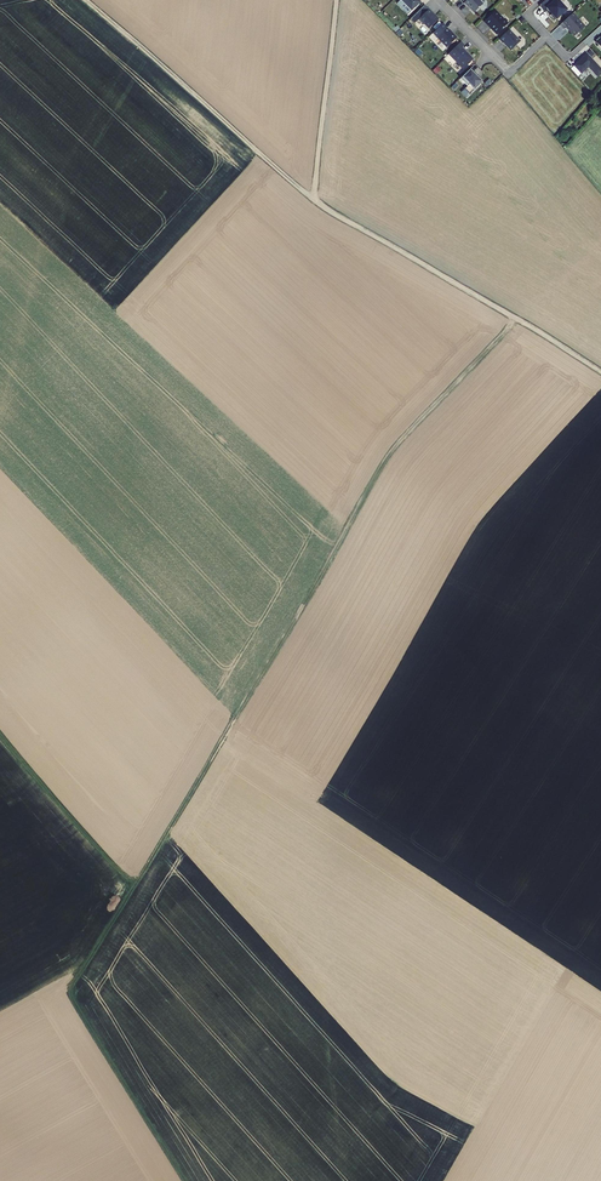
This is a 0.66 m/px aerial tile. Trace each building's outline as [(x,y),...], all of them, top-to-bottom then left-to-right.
[(418,0),(403,0),(406,3),(402,7),(406,11),(418,0)] [(463,1),(467,5),(467,4),(473,10),(482,2),(480,0),(464,0),(463,0),(463,1)] [(538,4),(543,9),(546,7),(551,12),(549,13),(554,19),(566,8),(558,0),(543,0),(538,4)] [(437,17),(431,10),(424,2),(409,16),(413,20),(417,16),(422,21),(423,21),(428,25),(437,17)] [(494,10),(485,18),(492,24),(491,25),(497,31),(506,23),(494,10)] [(584,25),(571,12),(559,23),(563,28),(566,25),(574,34),(584,25)] [(452,32),(451,32),(445,25),(445,24),(442,20),(434,27),(438,31),(435,34),(445,45),(455,35),(452,32)] [(507,27),(497,37),(501,41),(502,40),(509,48),(519,39),(507,27)] [(459,39),(447,51),(461,66),(471,57),(460,45),(463,43),(459,39)] [(600,71),(600,68),(586,52),(580,58),(581,59),(579,60),(578,60),(573,65),(581,72),(588,65),(597,75),(600,71)] [(468,66),(458,76),(465,83),(462,86),(467,91),(479,80),(474,75),(476,73),(468,66)]
